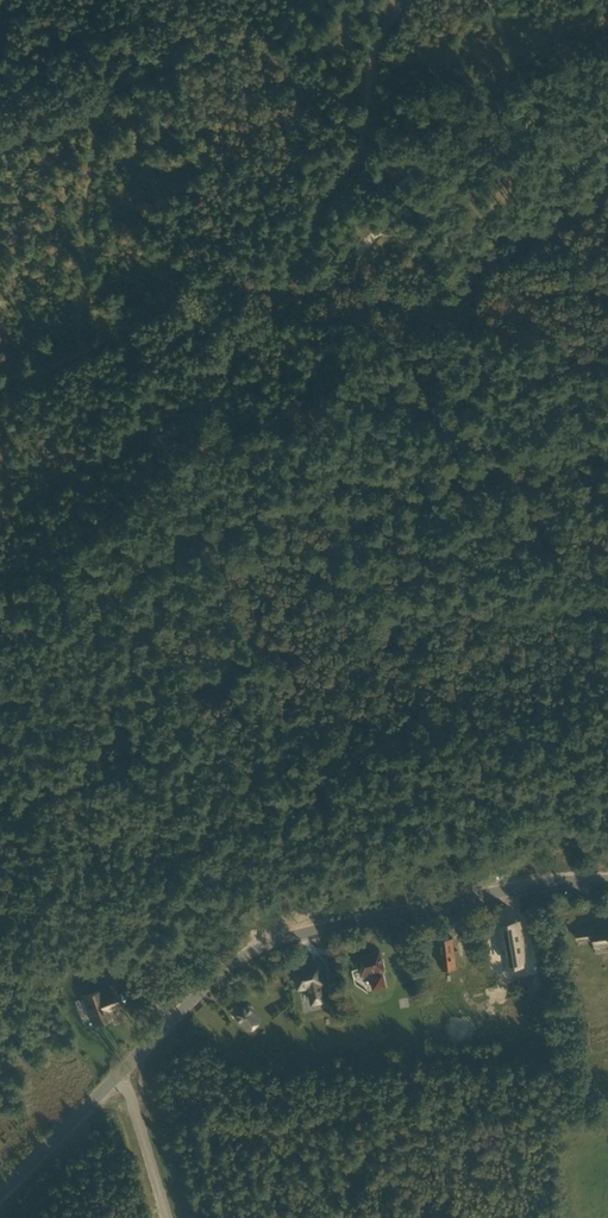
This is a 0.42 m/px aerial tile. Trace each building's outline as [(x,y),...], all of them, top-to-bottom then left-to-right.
[(518,922),(499,925),(506,961),(522,958),(518,922)] [(592,931),(592,927),(575,930),(576,940),(593,938),(594,947),(607,944),(607,929),(592,931)] [(442,969),(456,967),(453,938),(439,940),(442,969)] [(381,973),(381,970),(385,969),(380,951),(358,956),(360,962),(361,968),(360,968),(362,976),(372,974),(372,975),(370,976),(373,989),(386,986),(383,973),(381,973)] [(299,988),(309,985),(313,1003),(326,1000),(318,965),(295,971),(299,988)] [(111,1017),(108,1010),(118,1006),(113,990),(102,994),(101,990),(83,996),(94,1024),(101,1021),(104,1022),(107,1020),(108,1018),(111,1017)] [(241,1010),(238,1007),(234,1003),(229,1007),(236,1015),(234,1017),(246,1030),(259,1018),(247,1005),(241,1010)]
